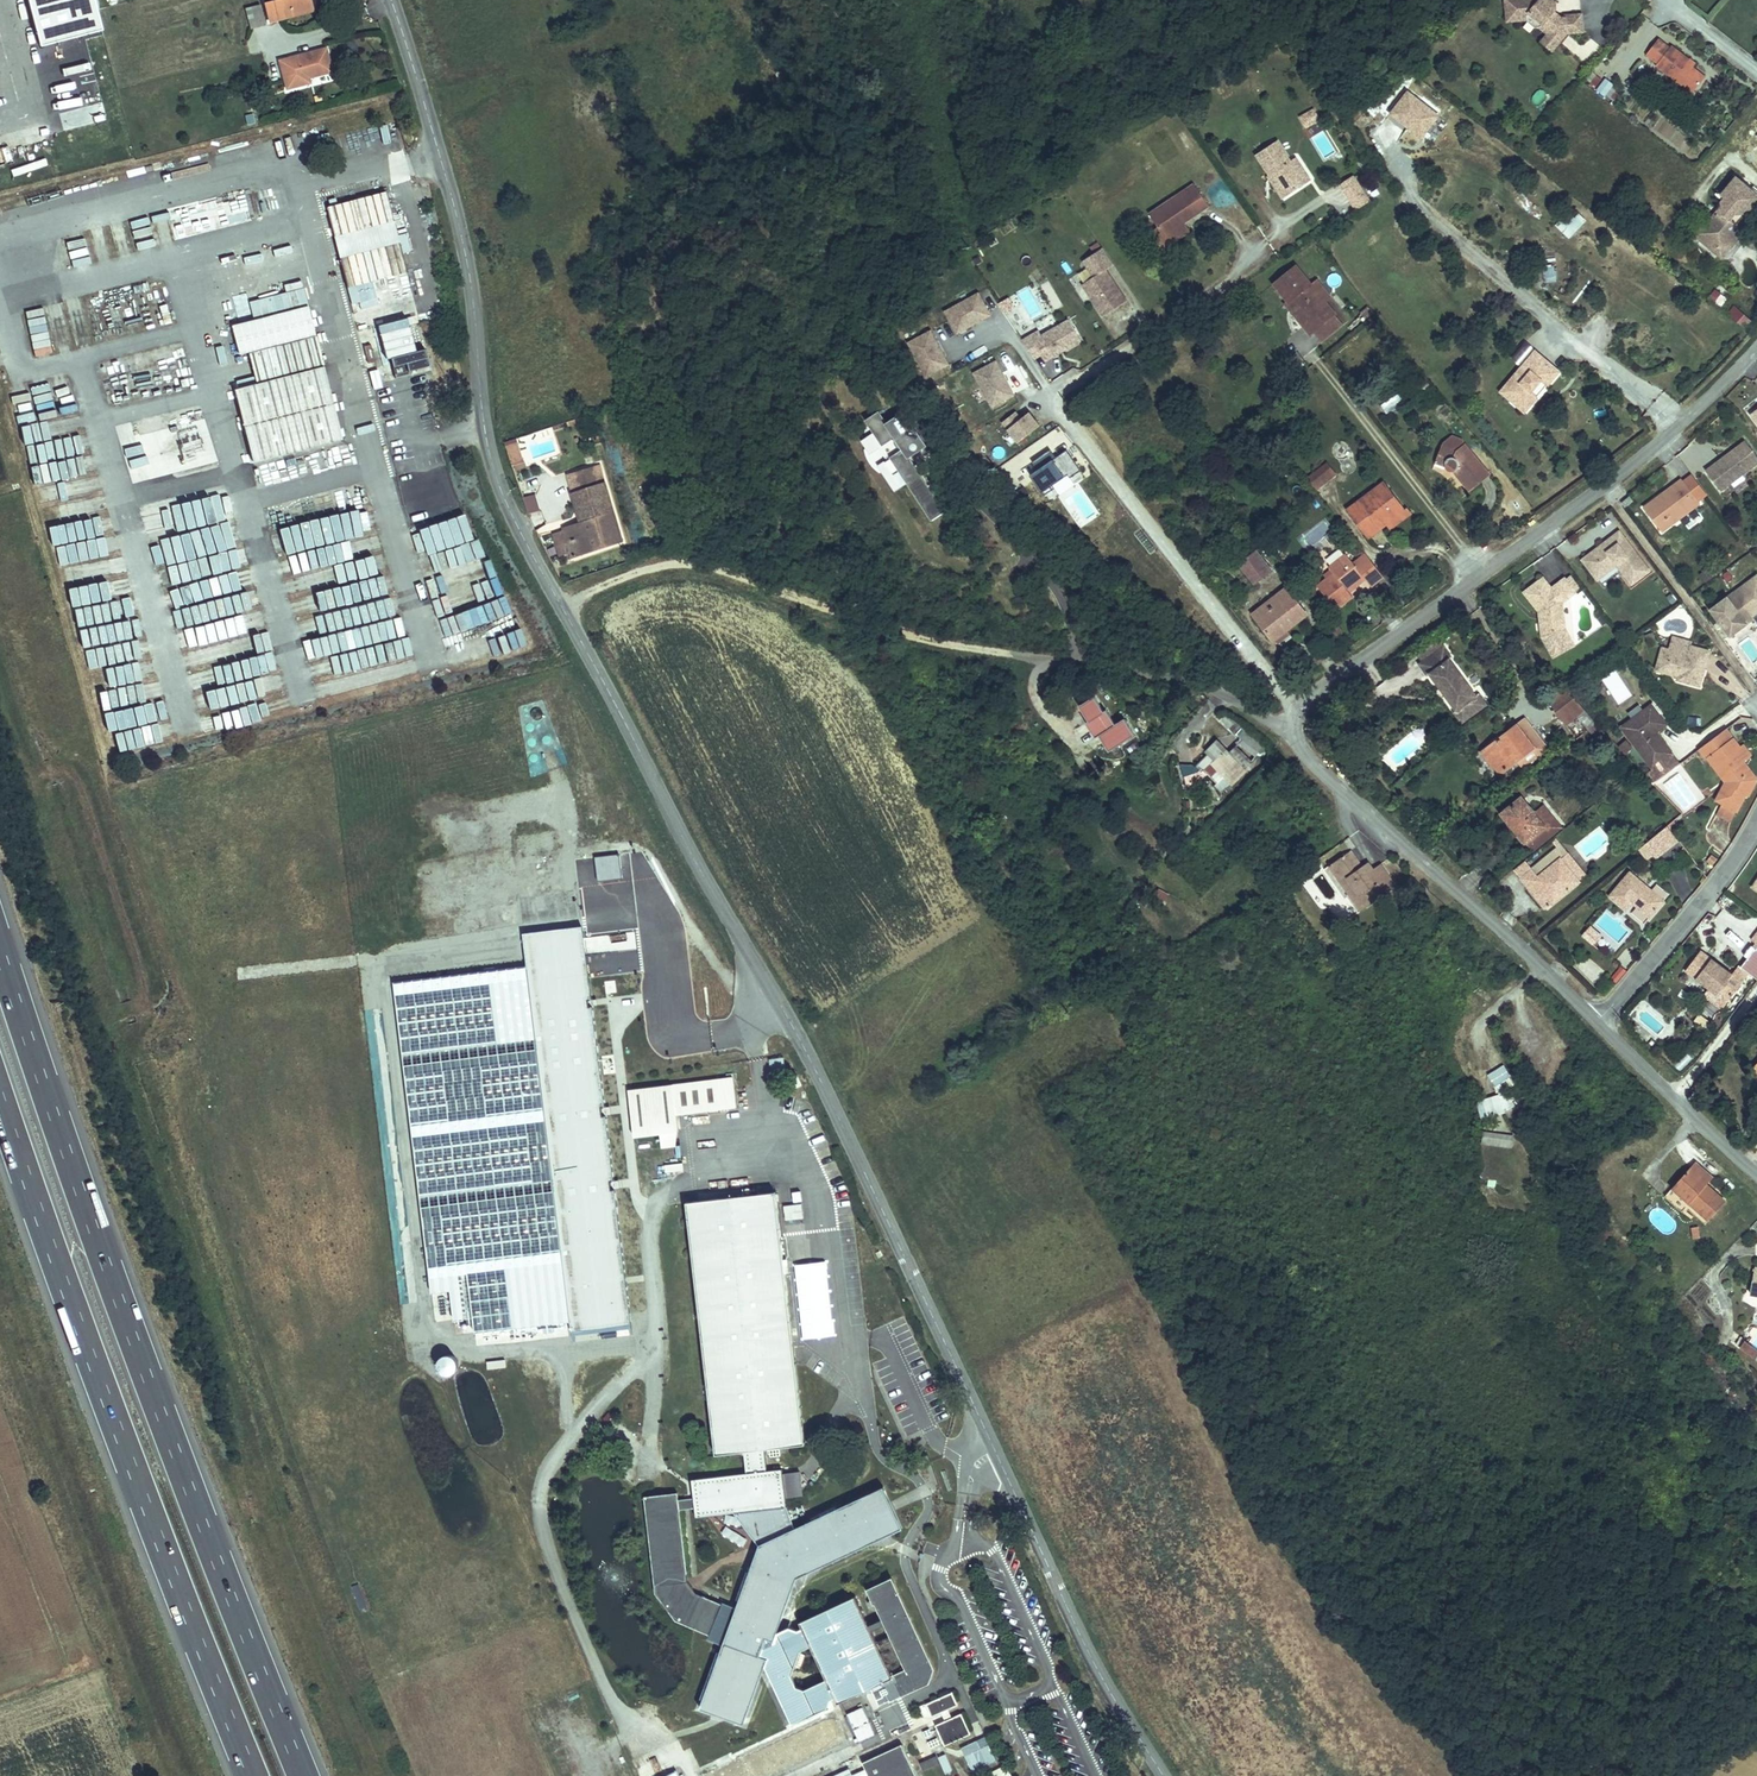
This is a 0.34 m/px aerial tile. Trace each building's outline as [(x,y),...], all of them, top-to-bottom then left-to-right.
[(268,25),(277,23),(275,16),(311,8),(309,0),(269,0),(269,1),(262,3),(268,25)] [(1486,5),(1506,3),(1506,5),(1513,12),(1518,12),(1526,18),(1537,26),(1544,16),(1560,14),(1559,0),(1542,0),(1542,1),(1539,2),(1538,0),(1485,0),(1486,5)] [(249,29),(266,25),(261,3),(243,8),(249,29)] [(275,16),(277,23),(313,15),(311,8),(275,16)] [(1537,26),(1526,18),(1520,27),(1531,34),(1537,26)] [(1678,77),(1691,60),(1679,50),(1674,47),(1676,43),(1658,29),(1656,31),(1645,22),(1632,39),(1643,48),(1642,50),(1678,77)] [(1580,53),(1586,61),(1600,50),(1594,42),(1580,53)] [(329,53),(280,65),(288,94),(312,88),(311,82),(335,75),(329,53)] [(1596,87),(1601,79),(1592,73),(1586,81),(1596,87)] [(1595,90),(1604,96),(1612,83),(1603,77),(1595,90)] [(1438,113),(1405,90),(1376,130),(1395,144),(1399,139),(1413,149),(1438,113)] [(1298,116),(1303,128),(1319,121),(1313,109),(1298,116)] [(390,142),(387,125),(380,127),(383,144),(390,142)] [(1267,131),(1244,147),(1258,166),(1262,163),(1278,185),(1296,172),(1282,153),(1267,131)] [(388,155),(391,163),(405,159),(402,150),(388,155)] [(1282,153),(1296,172),(1300,170),(1285,150),(1282,153)] [(1262,163),(1258,166),(1254,169),(1270,191),(1278,185),(1262,163)] [(1360,189),(1343,165),(1330,174),(1346,198),(1360,189)] [(1735,171),(1719,190),(1727,195),(1709,216),(1704,214),(1694,230),(1723,253),(1747,231),(1737,221),(1756,199),(1756,189),(1735,171)] [(1185,177),(1141,207),(1150,219),(1158,231),(1171,222),(1168,217),(1173,213),(1198,197),(1185,177)] [(326,209),(346,286),(407,270),(386,193),(326,209)] [(175,242),(251,222),(244,194),(168,215),(175,242)] [(1568,239),(1585,221),(1570,207),(1553,225),(1568,239)] [(1158,231),(1150,219),(1144,224),(1155,241),(1180,224),(1173,213),(1168,217),(1171,222),(1158,231)] [(1118,293),(1097,262),(1105,257),(1094,240),(1075,253),(1085,268),(1074,276),(1095,308),(1118,293)] [(1281,260),(1259,278),(1273,295),(1276,292),(1295,315),(1289,319),(1297,329),(1300,326),(1320,309),(1312,297),(1295,277),(1281,260)] [(1544,282),(1555,282),(1555,266),(1545,266),(1544,282)] [(1301,272),(1295,277),(1312,297),(1318,292),(1301,272)] [(1063,306),(1051,277),(1041,282),(1053,310),(1063,306)] [(948,327),(982,308),(969,285),(935,304),(948,327)] [(1714,288),(1707,300),(1720,308),(1728,296),(1714,288)] [(1000,291),(989,297),(994,305),(1004,299),(1000,291)] [(413,297),(353,313),(367,370),(428,354),(413,297)] [(1744,329),(1752,321),(1734,304),(1726,313),(1744,329)] [(1327,318),(1320,309),(1300,326),(1307,335),(1327,318)] [(1036,354),(1070,332),(1057,312),(1032,328),(1029,323),(1013,334),(1025,352),(1032,347),(1036,354)] [(940,357),(922,323),(899,335),(917,370),(940,357)] [(304,339),(253,347),(258,378),(323,368),(318,336),(304,338),(304,339)] [(1562,369),(1536,345),(1500,388),(1525,409),(1562,369)] [(963,366),(981,400),(1004,389),(986,354),(963,366)] [(392,372),(398,393),(412,389),(411,386),(432,380),(428,363),(392,372)] [(991,416),(1007,436),(1029,419),(1018,406),(1010,412),(1005,405),(991,416)] [(865,464),(868,469),(897,457),(911,448),(900,431),(904,429),(890,410),(874,421),(866,409),(852,419),(860,431),(848,439),(857,453),(865,448),(872,458),(865,464)] [(914,445),(904,429),(900,431),(911,448),(914,445)] [(1465,435),(1454,431),(1444,437),(1440,449),(1435,464),(1451,474),(1456,470),(1470,489),(1492,470),(1465,435)] [(511,434),(493,440),(495,447),(514,441),(511,434)] [(1746,435),(1706,465),(1723,487),(1730,482),(1735,487),(1748,478),(1743,472),(1756,461),(1756,450),(1746,435)] [(514,441),(495,447),(501,464),(520,458),(514,441)] [(1069,466),(1059,451),(1053,454),(1049,449),(1044,452),(1039,444),(1020,456),(1025,464),(1018,468),(1031,489),(1042,483),(1040,479),(1055,470),(1057,473),(1069,466)] [(1059,451),(1055,445),(1049,449),(1053,454),(1059,451)] [(918,487),(897,457),(868,469),(882,489),(893,481),(902,493),(918,487)] [(1323,500),(1338,489),(1330,479),(1336,475),(1325,460),(1304,475),(1323,500)] [(563,485),(569,505),(573,517),(557,522),(568,557),(617,540),(591,461),(559,471),(563,485)] [(433,488),(449,484),(445,468),(429,473),(433,488)] [(1710,494),(1690,470),(1644,504),(1663,531),(1710,494)] [(1413,509),(1384,476),(1348,504),(1369,536),(1388,522),(1392,526),(1413,509)] [(512,487),(519,503),(525,501),(519,485),(512,487)] [(918,487),(902,493),(909,503),(922,494),(918,487)] [(430,514),(456,505),(450,488),(424,498),(430,514)] [(535,494),(524,498),(529,514),(541,510),(535,494)] [(933,508),(922,494),(909,503),(919,518),(933,508)] [(1629,497),(1622,502),(1627,508),(1633,503),(1629,497)] [(535,529),(546,525),(542,511),(531,515),(535,529)] [(111,534),(110,519),(93,520),(93,534),(111,534)] [(52,543),(80,539),(77,521),(49,525),(52,543)] [(172,521),(144,526),(147,545),(175,540),(172,521)] [(345,539),(345,524),(313,524),(314,540),(345,539)] [(367,538),(367,525),(346,524),(346,537),(367,538)] [(1621,525),(1581,555),(1598,578),(1617,563),(1635,582),(1654,566),(1621,525)] [(311,526),(304,528),(307,544),(314,543),(311,526)] [(221,531),(225,548),(239,544),(235,528),(227,530),(221,531)] [(1249,578),(1267,565),(1251,543),(1233,557),(1249,578)] [(1387,575),(1366,548),(1355,559),(1346,551),(1330,562),(1334,568),(1319,580),(1331,603),(1367,578),(1375,584),(1387,575)] [(1705,583),(1714,575),(1708,567),(1699,575),(1705,583)] [(1552,581),(1542,571),(1523,583),(1542,610),(1541,635),(1553,657),(1577,641),(1567,624),(1568,599),(1581,589),(1564,571),(1552,581)] [(1710,605),(1730,633),(1756,614),(1756,571),(1710,605)] [(363,580),(365,597),(383,595),(382,578),(363,580)] [(1309,612),(1285,581),(1250,610),(1271,640),(1309,612)] [(302,618),(305,637),(338,631),(334,612),(302,618)] [(335,630),(337,648),(398,640),(396,622),(335,630)] [(176,632),(181,649),(196,645),(191,628),(176,632)] [(1695,636),(1673,630),(1671,645),(1663,643),(1656,668),(1680,673),(1679,678),(1701,685),(1712,646),(1694,641),(1695,636)] [(409,637),(402,638),(404,655),(411,655),(409,637)] [(1492,701),(1444,637),(1418,656),(1462,722),(1492,701)] [(239,679),(267,673),(263,654),(235,660),(239,679)] [(1618,705),(1632,696),(1615,670),(1601,679),(1618,705)] [(255,680),(235,684),(238,701),(258,697),(255,680)] [(213,690),(217,705),(231,701),(227,686),(213,690)] [(1093,691),(1078,701),(1087,716),(1085,717),(1094,732),(1097,730),(1107,747),(1133,731),(1123,714),(1114,720),(1105,705),(1102,707),(1093,691)] [(1597,734),(1601,730),(1573,692),(1557,706),(1565,716),(1573,709),(1583,721),(1585,719),(1597,734)] [(206,708),(203,693),(196,694),(199,710),(206,708)] [(1669,720),(1652,698),(1621,723),(1653,768),(1676,752),(1661,729),(1669,720)] [(1730,719),(1739,730),(1743,727),(1735,715),(1730,719)] [(1534,741),(1517,719),(1482,748),(1499,772),(1534,741)] [(1728,724),(1698,745),(1725,780),(1717,797),(1724,802),(1717,813),(1732,819),(1747,791),(1751,793),(1756,781),(1756,772),(1748,758),(1755,752),(1745,739),(1742,741),(1728,724)] [(1193,750),(1218,778),(1245,755),(1236,745),(1234,747),(1216,727),(1206,735),(1208,737),(1193,750)] [(1182,773),(1188,785),(1203,778),(1196,765),(1182,773)] [(1536,809),(1521,792),(1499,808),(1534,849),(1563,824),(1545,801),(1536,809)] [(1680,835),(1670,821),(1647,843),(1657,853),(1659,855),(1680,835)] [(516,836),(519,856),(555,851),(551,831),(516,836)] [(1657,853),(1647,843),(1642,848),(1652,858),(1657,853)] [(1568,847),(1539,870),(1527,857),(1517,866),(1518,873),(1546,909),(1590,873),(1568,847)] [(1349,849),(1329,860),(1363,908),(1400,880),(1377,852),(1359,863),(1349,849)] [(1669,898),(1631,866),(1608,892),(1646,924),(1669,898)] [(1590,912),(1579,903),(1571,912),(1583,921),(1590,912)] [(1748,921),(1756,928),(1756,910),(1748,921)] [(1592,947),(1602,936),(1590,925),(1580,935),(1592,947)] [(1687,925),(1671,946),(1723,985),(1743,960),(1730,951),(1727,955),(1687,925)] [(1746,965),(1756,976),(1756,954),(1756,953),(1746,965)] [(1586,959),(1579,967),(1597,982),(1604,975),(1586,959)] [(458,974),(393,982),(415,1153),(432,1151),(430,1136),(484,1130),(483,1121),(507,1118),(508,1121),(546,1116),(539,1063),(550,1061),(549,1050),(538,1051),(527,964),(457,973),(458,974)] [(1741,996),(1751,985),(1735,972),(1715,996),(1724,1004),(1735,991),(1741,996)] [(1685,1053),(1673,1063),(1678,1069),(1690,1060),(1685,1053)] [(1496,1093),(1513,1085),(1504,1065),(1486,1073),(1496,1093)] [(1509,1094),(1480,1099),(1483,1116),(1513,1111),(1509,1094)] [(740,1100),(635,1113),(641,1160),(666,1157),(668,1172),(680,1171),(683,1154),(681,1136),(743,1128),(740,1100)] [(1512,1147),(1513,1134),(1481,1133),(1481,1145),(1512,1147)] [(1676,1154),(1672,1158),(1688,1174),(1693,1169),(1676,1154)] [(1672,1158),(1647,1186),(1662,1201),(1667,1196),(1672,1190),(1689,1208),(1705,1191),(1688,1174),(1672,1158)] [(776,1196),(774,1177),(752,1180),(754,1198),(776,1196)] [(1672,1190),(1667,1196),(1684,1213),(1689,1208),(1672,1190)] [(776,1633),(776,1637),(759,1629),(758,1633),(737,1619),(730,1616),(734,1606),(697,1591),(688,1577),(680,1507),(694,1505),(695,1513),(783,1503),(779,1466),(768,1467),(766,1449),(805,1445),(776,1196),(754,1198),(689,1206),(718,1455),(747,1451),(749,1470),(691,1476),(694,1498),(679,1500),(678,1490),(644,1494),(655,1591),(672,1613),(722,1635),(726,1623),(734,1626),(742,1632),(755,1638),(754,1642),(765,1647),(762,1655),(793,1724),(831,1707),(830,1701),(836,1698),(839,1703),(873,1688),(881,1706),(930,1683),(935,1670),(894,1580),(872,1590),(893,1636),(880,1642),(859,1596),(802,1621),(805,1627),(800,1630),(793,1625),(776,1633)] [(571,1323),(564,1252),(460,1261),(458,1239),(444,1241),(445,1252),(430,1253),(434,1293),(453,1291),(456,1319),(474,1318),(475,1332),(571,1323)] [(882,1250),(876,1253),(880,1260),(885,1257),(882,1250)] [(1741,1253),(1737,1279),(1756,1281),(1756,1255),(1741,1253)] [(1740,1335),(1732,1328),(1726,1324),(1720,1331),(1734,1342),(1740,1335)] [(954,1694),(927,1706),(933,1719),(960,1707),(954,1694)] [(875,1735),(863,1706),(846,1713),(858,1742),(875,1735)] [(836,1713),(744,1754),(753,1775),(769,1775),(849,1741),(836,1713)] [(964,1715),(937,1727),(947,1747),(973,1735),(964,1715)] [(765,1716),(709,1741),(717,1758),(773,1733),(765,1716)] [(862,1759),(865,1766),(868,1772),(869,1775),(916,1775),(901,1742),(862,1759)] [(977,1742),(962,1748),(971,1772),(996,1763),(989,1744),(980,1747),(977,1742)] [(939,1754),(923,1760),(926,1767),(942,1761),(939,1754)] [(677,1763),(650,1775),(682,1775),(677,1763)] [(851,1772),(849,1765),(842,1768),(833,1772),(823,1775),(853,1775),(851,1772)] [(991,1772),(993,1775),(1012,1775),(1007,1765),(991,1772)] [(851,1772),(853,1775),(859,1775),(868,1772),(865,1766),(851,1772)]
